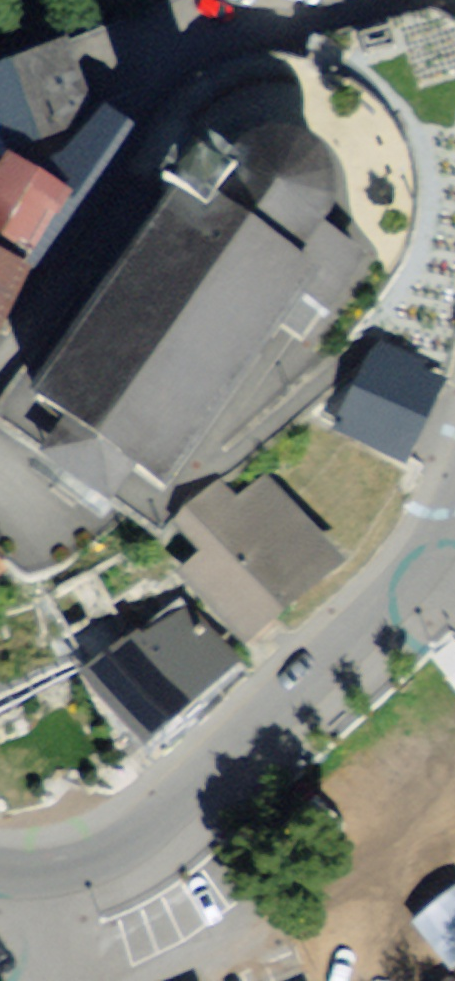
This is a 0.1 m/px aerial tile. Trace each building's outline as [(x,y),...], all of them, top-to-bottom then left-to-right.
[(0,65),(0,146),(88,109),(59,40),(0,65)] [(0,381),(0,403),(148,497),(288,296),(314,309),(348,259),(310,233),(318,200),(315,182),(303,167),(282,157),(259,156),(239,158),(225,170),(218,182),(202,178),(142,181),(105,227),(76,269),(0,381)] [(0,165),(0,252),(11,258),(48,191),(0,165)] [(441,383),(366,346),(329,422),(404,459),(441,383)] [(221,481),(180,520),(204,546),(178,570),(244,642),(340,553),(265,473),(238,499),(221,481)] [(95,675),(149,738),(239,661),(203,619),(196,625),(182,609),(141,644),(137,639),(95,675)]
